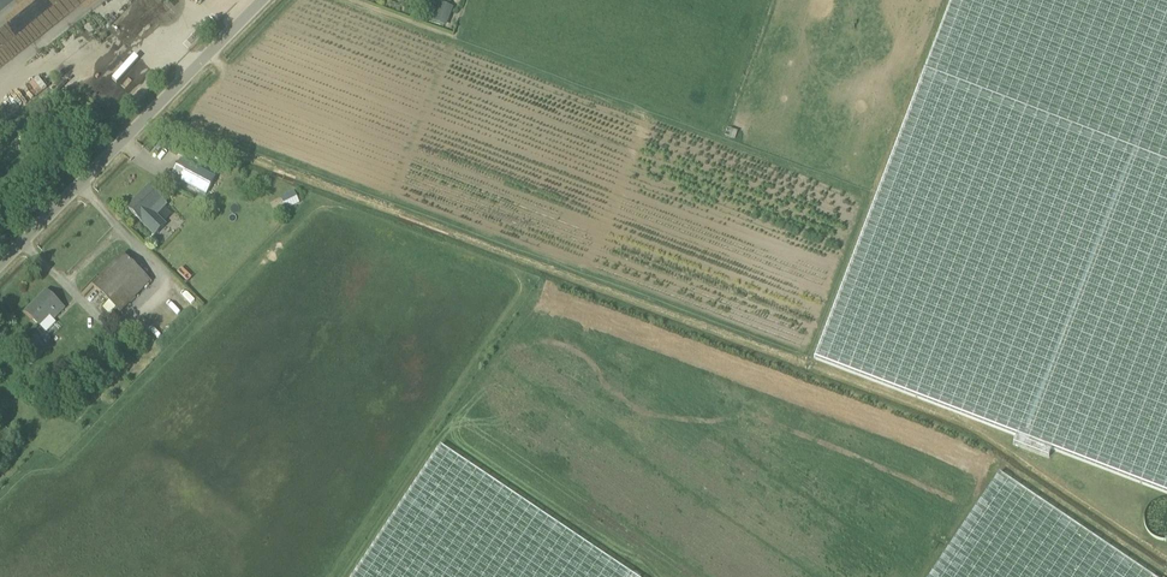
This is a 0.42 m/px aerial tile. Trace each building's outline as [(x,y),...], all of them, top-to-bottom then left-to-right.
[(924,70),(814,358),(1016,435),(1013,444),(1047,457),(1051,448),(1166,492),(1166,0),(951,0),(924,70)] [(428,11),(424,20),(446,27),(453,8),(441,4),(437,14),(428,11)] [(28,86),(34,96),(40,92),(34,82),(28,86)] [(216,177),(182,159),(172,177),(206,195),(216,177)] [(149,188),(128,209),(155,235),(165,224),(156,215),(167,205),(149,188)] [(287,209),(300,203),(294,192),(282,198),(287,209)] [(124,255),(93,286),(120,312),(150,281),(124,255)] [(47,291),(26,313),(39,326),(50,316),(53,319),(64,308),(47,291)] [(30,378),(27,373),(19,379),(22,384),(30,378)] [(441,446),(353,576),(636,576),(441,446)] [(1000,473),(930,576),(1155,576),(1000,473)]
